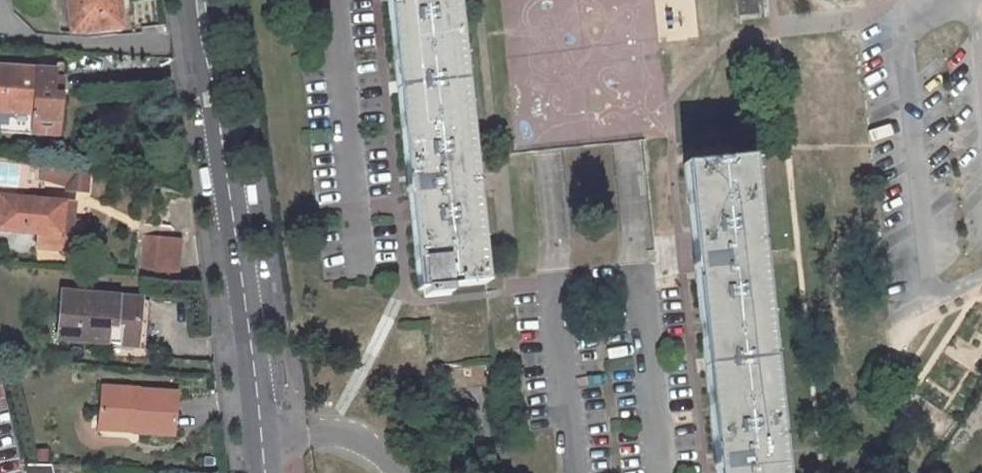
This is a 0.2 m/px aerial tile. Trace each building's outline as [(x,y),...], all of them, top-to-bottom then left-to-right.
[(119,0),(70,0),(72,25),(120,22),(119,0)] [(412,207),(421,291),(492,285),(460,0),(390,0),(412,207)] [(740,13),(762,11),(761,0),(739,0),(740,13)] [(62,132),(63,93),(55,93),(55,69),(0,68),(0,123),(7,124),(7,109),(37,110),(36,132),(62,132)] [(751,161),(684,168),(718,472),(786,472),(751,161)] [(29,184),(90,191),(92,172),(31,165),(29,184)] [(76,203),(3,195),(0,216),(0,222),(41,227),(39,241),(69,244),(72,211),(75,211),(76,203)] [(145,234),(141,273),(178,278),(183,238),(145,234)] [(136,343),(141,298),(65,289),(60,335),(136,343)] [(170,431),(175,390),(101,382),(97,414),(137,418),(137,428),(170,431)] [(97,414),(95,424),(137,428),(137,418),(97,414)] [(49,459),(19,457),(22,472),(52,472),(49,459)]
